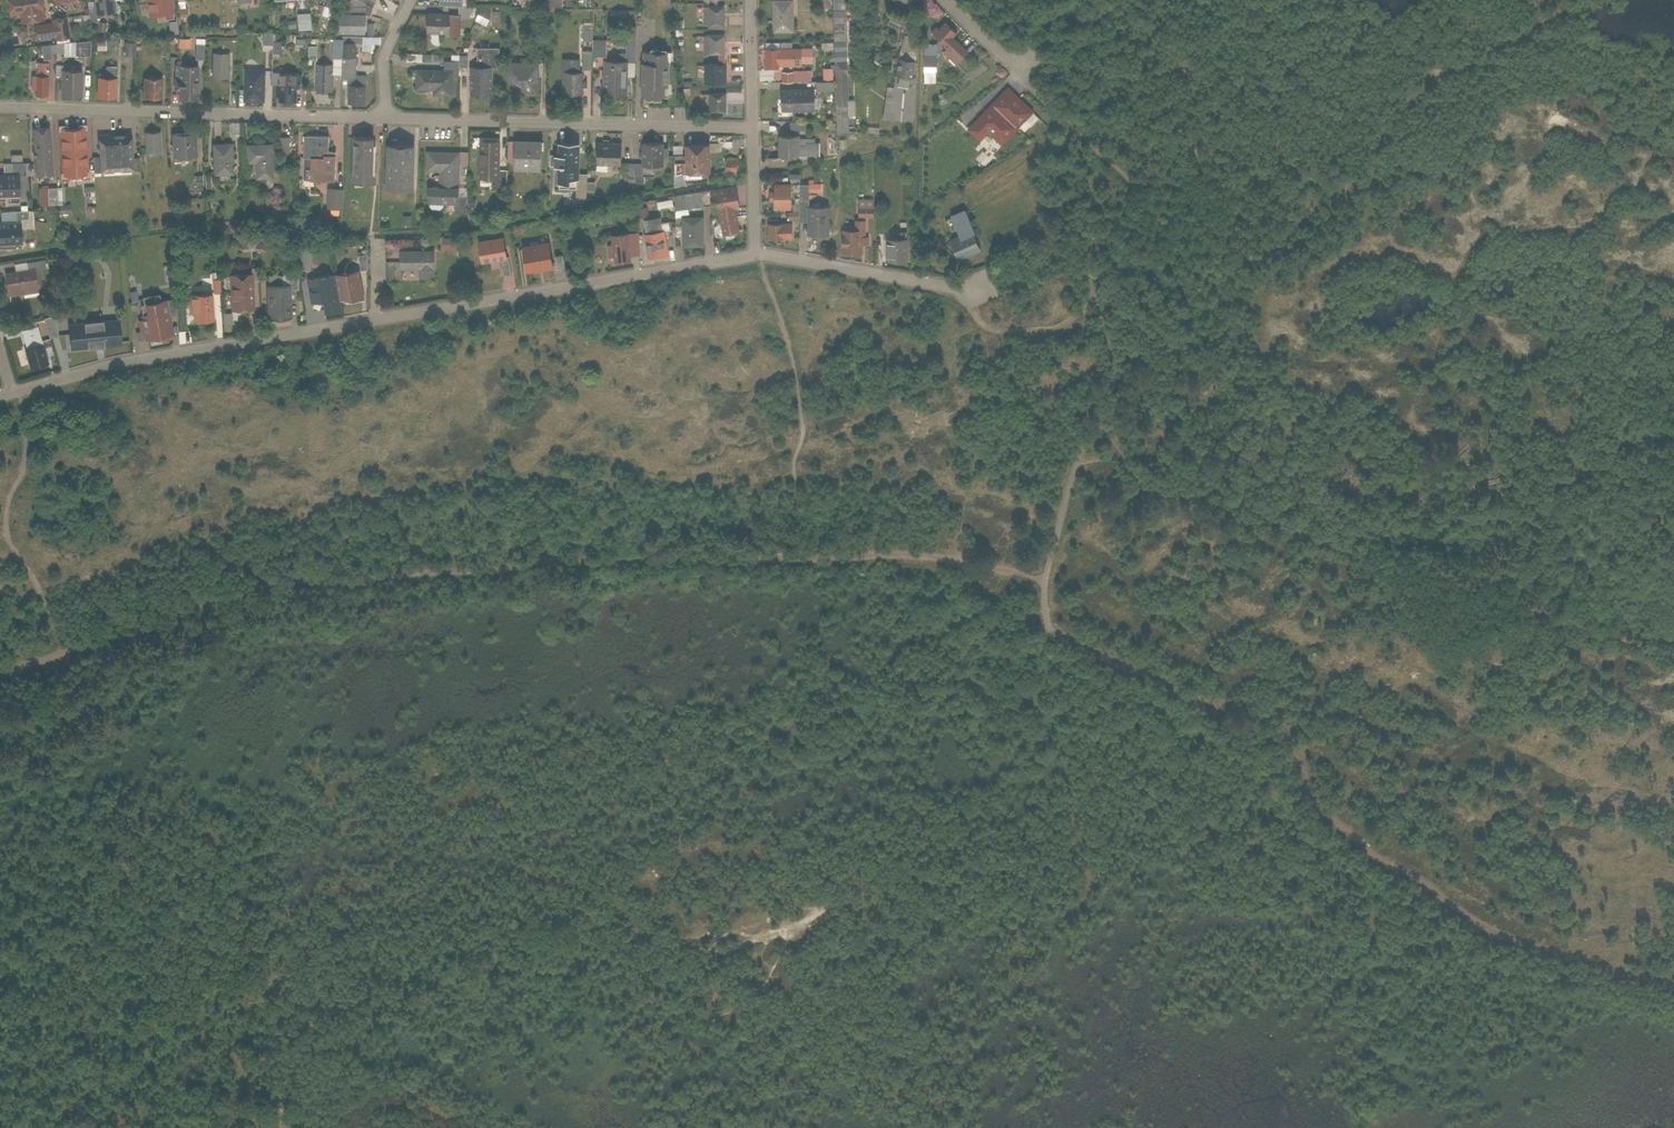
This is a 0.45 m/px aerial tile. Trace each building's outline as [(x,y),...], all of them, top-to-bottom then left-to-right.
[(41,0),(9,0),(12,14),(22,12),(23,21),(44,18),(41,0)] [(114,12),(113,0),(95,0),(96,14),(114,12)] [(173,0),(146,0),(148,16),(175,13),(173,0)] [(177,13),(184,13),(182,0),(176,0),(177,13)] [(296,0),(297,15),(308,14),(307,0),(302,0),(296,0)] [(339,0),(327,0),(324,10),(336,13),(339,0)] [(834,1),(834,16),(846,15),(849,15),(848,0),(834,1)] [(911,0),(885,0),(898,10),(902,4),(906,7),(911,0)] [(831,3),(819,3),(819,12),(831,12),(831,3)] [(772,4),(773,34),(792,33),(792,4),(772,4)] [(470,18),(476,6),(462,6),(459,6),(458,15),(462,15),(462,18),(470,18)] [(725,25),(725,8),(710,8),(710,25),(725,25)] [(184,13),(177,13),(178,21),(186,20),(185,13),(184,13)] [(340,33),(366,33),(366,13),(340,13),(340,33)] [(450,15),(450,13),(428,13),(428,33),(449,33),(450,15)] [(308,14),(297,15),(298,26),(307,25),(310,25),(309,14),(308,14)] [(458,15),(450,15),(449,33),(449,35),(461,35),(462,18),(462,15),(458,15)] [(476,21),(487,26),(490,20),(479,15),(476,21)] [(834,16),(834,28),(845,27),(846,27),(846,15),(834,16)] [(617,66),(623,66),(623,82),(632,83),(634,16),(625,16),(624,58),(617,58),(617,66)] [(890,23),(906,30),(909,23),(893,16),(890,23)] [(882,31),(898,39),(902,30),(887,22),(882,31)] [(65,42),(63,24),(50,26),(50,28),(33,31),(35,43),(52,41),(53,44),(65,42)] [(307,25),(298,26),(299,34),(308,33),(307,25)] [(958,68),(969,56),(954,42),(958,37),(946,26),(934,38),(949,52),(945,56),(958,68)] [(834,28),(835,37),(845,36),(845,27),(834,28)] [(591,32),(582,32),(582,41),(591,41),(591,32)] [(362,35),(362,41),(362,47),(372,47),(373,41),(375,41),(375,35),(362,35)] [(835,45),(835,47),(846,46),(845,36),(835,37),(835,45)] [(725,54),(724,37),(708,37),(709,54),(725,54)] [(191,38),(179,38),(179,48),(191,48),(191,38)] [(205,39),(196,38),(196,59),(205,59),(205,39)] [(333,56),(341,56),(342,41),(342,38),(332,38),(332,56),(333,56)] [(277,39),(277,49),(286,49),(286,39),(277,39)] [(91,40),(75,42),(75,55),(91,55),(91,40)] [(342,41),(341,56),(355,56),(355,41),(342,41)] [(66,55),(75,55),(75,42),(65,43),(66,53),(66,55)] [(125,55),(136,55),(136,42),(125,42),(125,55)] [(56,54),(66,53),(65,43),(55,45),(56,54)] [(606,59),(606,44),(591,44),(591,54),(591,58),(606,59)] [(52,54),(56,54),(55,45),(43,46),(44,60),(52,60),(52,54)] [(95,55),(104,55),(104,45),(95,46),(95,55)] [(926,45),(926,56),(937,56),(938,56),(938,45),(926,45)] [(835,47),(835,56),(846,55),(846,46),(835,47)] [(491,67),(500,67),(500,48),(478,48),(478,68),(491,67)] [(802,64),(802,61),(802,48),(766,48),(766,64),(802,64)] [(813,48),(802,48),(802,61),(813,61),(813,48)] [(305,51),(305,60),(314,60),(315,52),(305,51)] [(671,67),(671,57),(663,57),(663,52),(647,52),(647,56),(642,56),(642,102),(671,102),(671,89),(667,89),(667,67),(671,67)] [(214,53),(213,78),(229,78),(230,54),(214,53)] [(582,73),(591,73),(591,58),(591,54),(582,54),(582,73)] [(460,61),(460,67),(469,67),(469,55),(460,55),(460,61)] [(341,56),(333,56),(332,64),(341,65),(341,56)] [(356,75),(356,56),(355,56),(341,56),(341,65),(341,73),(341,74),(349,75),(356,75)] [(926,67),(937,67),(937,56),(926,56),(926,67)] [(562,94),(579,95),(579,71),(578,71),(578,60),(562,60),(562,94)] [(444,70),(451,70),(451,77),(460,77),(460,67),(460,61),(452,61),(444,61),(444,70)] [(39,77),(48,77),(48,63),(39,62),(39,77)] [(537,92),(537,62),(509,62),(509,92),(537,92)] [(882,119),(912,122),(918,64),(894,62),(891,89),(885,89),(882,119)] [(332,72),(332,64),(318,64),(317,89),(332,89),(332,72)] [(341,73),(341,65),(332,64),(332,72),(341,73)] [(726,83),(726,64),(705,64),(705,83),(726,83)] [(106,77),(117,77),(117,66),(106,66),(106,77)] [(180,98),(195,99),(195,90),(197,90),(197,81),(196,81),(196,66),(177,66),(176,89),(180,89),(180,98)] [(601,97),(622,97),(623,82),(623,66),(617,66),(602,66),(601,97)] [(470,68),(471,96),(492,96),(491,67),(478,68),(470,68)] [(266,69),(245,69),(244,102),(266,102),(266,69)] [(63,94),(80,94),(80,77),(84,77),(84,70),(63,70),(63,94)] [(416,70),(415,87),(431,87),(431,93),(451,93),(451,77),(451,70),(444,70),(416,70)] [(783,82),(795,82),(794,71),(783,72),(783,82)] [(812,71),(794,71),(795,82),(812,81),(812,71)] [(825,82),(834,82),(834,71),(824,71),(825,82)] [(298,72),(273,72),(273,84),(276,84),(276,97),(280,97),(280,101),(298,102),(298,88),(302,88),(302,81),(298,81),(298,72)] [(349,86),(366,85),(366,75),(356,75),(349,75),(349,86)] [(48,95),(48,77),(39,77),(32,76),(32,85),(38,85),(38,94),(48,95)] [(98,97),(116,97),(117,77),(106,77),(99,77),(98,97)] [(144,98),(162,98),(162,79),(144,79),(144,98)] [(835,90),(834,82),(825,82),(817,83),(817,90),(835,90)] [(349,103),(366,103),(366,85),(349,86),(349,103)] [(1032,113),(1008,90),(967,133),(978,143),(986,135),(999,147),(1032,113)] [(726,111),(726,93),(711,93),(711,111),(726,111)] [(815,111),(815,94),(782,94),(782,112),(799,111),(815,111)] [(36,176),(53,175),(50,127),(33,128),(36,176)] [(63,176),(88,175),(86,128),(61,129),(63,176)] [(162,151),(161,132),(145,133),(146,152),(162,151)] [(174,156),(197,155),(196,132),(173,134),(174,156)] [(133,138),(133,134),(99,135),(100,151),(100,156),(101,172),(135,171),(134,158),(134,151),(133,138)] [(336,180),(337,150),(329,150),(329,136),(305,136),(304,179),(336,180)] [(782,157),(800,157),(799,139),(799,136),(779,137),(779,157),(782,157)] [(372,138),(355,137),(354,181),(375,182),(376,138),(372,138)] [(279,138),(280,153),(290,153),(289,138),(279,138)] [(497,169),(498,140),(480,139),(479,175),(497,175),(497,169)] [(542,170),(543,140),(516,139),(515,169),(542,170)] [(799,139),(800,157),(818,156),(818,143),(815,143),(815,139),(799,139)] [(579,172),(580,143),(558,142),(558,153),(554,153),(553,164),(557,164),(557,184),(565,184),(565,172),(575,172),(579,172)] [(233,174),(233,143),(213,143),(214,175),(233,174)] [(274,177),(273,143),(249,144),(249,162),(257,162),(258,178),(274,177)] [(663,147),(663,143),(644,143),(644,164),(656,164),(662,164),(662,155),(667,155),(667,147),(663,147)] [(414,187),(416,145),(390,144),(389,186),(414,187)] [(597,165),(609,165),(621,166),(622,145),(598,144),(597,165)] [(712,170),(710,144),(686,146),(687,161),(687,171),(712,170)] [(438,187),(457,188),(458,164),(458,153),(428,152),(427,169),(439,169),(438,187)] [(458,153),(458,164),(466,164),(467,153),(458,153)] [(11,163),(24,163),(23,154),(11,154),(11,163)] [(782,157),(779,157),(770,157),(770,166),(783,166),(782,157)] [(4,163),(5,175),(20,175),(31,175),(31,163),(24,163),(11,163),(4,163)] [(644,174),(644,164),(633,163),(625,163),(625,174),(633,174),(644,174)] [(656,164),(644,164),(644,174),(655,175),(656,164)] [(725,177),(736,178),(737,167),(726,166),(725,177)] [(507,185),(507,169),(497,169),(497,175),(496,184),(507,185)] [(586,190),(586,180),(586,172),(579,172),(575,172),(575,200),(586,200),(586,190)] [(21,192),(20,175),(5,175),(0,175),(0,193),(20,192),(21,192)] [(789,184),(799,184),(799,175),(790,175),(789,184)] [(96,196),(95,181),(86,182),(87,196),(96,196)] [(805,181),(805,184),(805,193),(818,194),(818,184),(811,184),(811,181),(805,181)] [(805,219),(805,208),(805,193),(805,184),(796,184),(796,213),(796,219),(797,219),(805,219)] [(49,205),(48,188),(48,185),(43,185),(43,188),(39,188),(40,205),(49,205)] [(716,210),(721,209),(733,207),(740,206),(737,186),(713,190),(716,210)] [(48,188),(49,205),(49,214),(59,214),(58,205),(58,187),(48,188)] [(438,187),(430,187),(429,201),(454,202),(458,203),(458,198),(458,194),(459,188),(457,188),(438,187)] [(789,211),(789,190),(772,190),(772,211),(789,211)] [(709,191),(701,192),(703,207),(711,206),(709,191)] [(703,207),(701,192),(675,197),(675,210),(688,209),(703,207)] [(328,195),(328,214),(341,214),(341,195),(328,195)] [(458,198),(458,203),(454,202),(453,212),(464,212),(465,198),(458,198)] [(657,209),(673,207),(672,200),(656,203),(657,209)] [(859,219),(872,219),(873,202),(860,201),(859,219)] [(58,205),(59,214),(71,213),(71,204),(64,205),(58,205)] [(733,207),(721,209),(725,236),(737,234),(734,216),(733,207)] [(805,233),(825,233),(826,208),(805,208),(805,219),(805,233)] [(648,218),(646,209),(638,210),(640,219),(648,218)] [(688,209),(675,210),(676,219),(689,217),(688,209)] [(172,211),(172,219),(180,219),(180,211),(172,211)] [(1,222),(13,222),(13,212),(1,212),(1,222)] [(13,222),(26,221),(26,219),(26,212),(20,212),(13,212),(13,222)] [(959,260),(982,251),(966,213),(949,220),(957,239),(951,241),(959,260)] [(661,225),(659,218),(642,222),(644,235),(662,231),(661,225)] [(683,245),(702,245),(702,219),(682,219),(683,245)] [(842,254),(861,254),(861,246),(866,246),(866,238),(863,238),(863,221),(855,221),(855,231),(842,231),(842,254)] [(21,222),(0,222),(0,244),(22,243),(21,222)] [(769,239),(793,239),(792,224),(768,225),(769,239)] [(649,259),(668,255),(664,231),(662,231),(644,235),(649,259)] [(909,237),(906,237),(906,231),(896,231),(896,237),(886,237),(885,261),(909,261),(909,237)] [(627,262),(629,262),(628,235),(609,236),(610,246),(606,246),(607,254),(613,254),(614,263),(627,263),(627,262)] [(446,237),(446,249),(460,249),(460,238),(446,237)] [(249,251),(263,250),(262,241),(249,241),(249,251)] [(503,261),(500,244),(475,248),(478,265),(503,261)] [(301,271),(311,271),(311,249),(301,249),(301,271)] [(551,269),(548,250),(522,255),(525,273),(551,269)] [(374,269),(373,254),(364,256),(367,270),(374,269)] [(430,275),(430,258),(397,258),(397,268),(397,274),(415,274),(415,282),(428,282),(428,275),(430,275)] [(562,269),(561,259),(553,261),(554,271),(562,269)] [(54,265),(46,267),(48,274),(55,272),(54,265)] [(10,271),(12,279),(31,276),(44,274),(43,266),(10,271)] [(397,274),(397,268),(383,268),(383,287),(397,287),(397,274)] [(299,290),(299,272),(289,272),(289,276),(289,286),(289,290),(292,290),(299,290)] [(135,274),(137,290),(143,289),(141,273),(135,274)] [(254,311),(251,274),(231,276),(232,287),(234,312),(254,311)] [(337,305),(362,305),(355,275),(332,280),(336,300),(337,305)] [(6,299),(34,294),(31,276),(12,279),(3,281),(6,299)] [(269,287),(289,286),(289,276),(269,277),(269,287)] [(319,293),(321,303),(336,300),(332,280),(317,282),(319,293)] [(213,282),(214,294),(222,294),(221,281),(213,282)] [(292,290),(289,290),(289,286),(269,287),(270,318),(292,318),(292,290)] [(145,298),(143,289),(137,290),(136,290),(137,299),(145,298)] [(321,304),(321,303),(319,293),(310,294),(311,298),(307,298),(308,304),(312,303),(312,305),(321,304)] [(215,320),(214,297),(191,297),(191,313),(192,321),(215,320)] [(337,305),(336,300),(321,303),(321,304),(323,319),(339,316),(337,305)] [(177,319),(174,305),(163,307),(165,321),(177,319)] [(169,338),(165,321),(163,307),(139,312),(142,324),(138,325),(140,336),(145,335),(146,342),(169,338)] [(48,318),(51,335),(61,334),(58,316),(48,318)] [(67,355),(117,350),(115,327),(64,332),(67,355)] [(24,356),(40,351),(34,333),(21,337),(23,342),(14,345),(17,355),(23,354),(24,356)] [(146,342),(145,335),(140,336),(135,337),(137,344),(146,342)] [(183,351),(193,350),(191,339),(181,341),(183,351)] [(29,374),(45,369),(40,351),(24,356),(29,374)]
